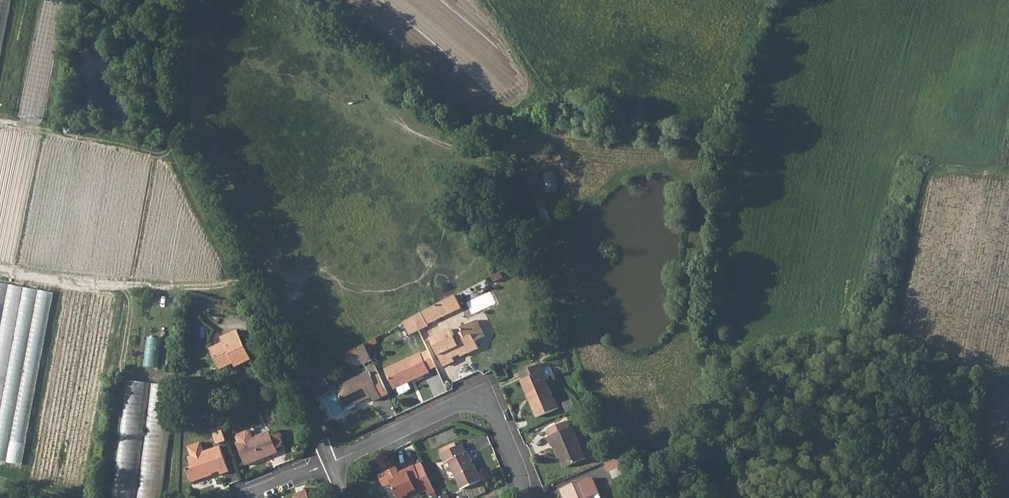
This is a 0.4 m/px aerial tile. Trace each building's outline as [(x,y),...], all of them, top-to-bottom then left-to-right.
[(12,0),(0,0),(0,65),(12,0)] [(559,172),(533,173),(534,185),(546,184),(546,193),(560,192),(559,172)] [(53,292),(13,285),(0,283),(0,460),(26,464),(53,292)] [(413,318),(419,331),(428,326),(427,325),(446,316),(450,314),(461,308),(455,295),(444,301),(440,303),(413,318)] [(419,331),(413,318),(404,322),(411,335),(419,331)] [(475,342),(485,338),(478,321),(461,328),(463,333),(455,337),(452,329),(431,339),(444,366),(454,362),(453,358),(459,355),(466,352),(467,354),(479,349),(475,342)] [(235,367),(252,359),(238,330),(222,338),(224,343),(210,349),(220,369),(231,364),(230,361),(232,360),(233,363),(235,367)] [(150,337),(146,366),(158,368),(163,339),(150,337)] [(376,367),(380,366),(369,342),(365,344),(373,360),(376,367)] [(355,349),(359,355),(363,364),(373,360),(365,344),(355,349)] [(345,354),(348,360),(359,355),(355,349),(345,354)] [(428,349),(421,353),(429,370),(436,367),(428,349)] [(394,389),(430,372),(429,370),(421,353),(385,370),(394,389)] [(326,364),(309,373),(312,377),(328,370),(326,364)] [(555,399),(554,399),(539,364),(521,372),(524,380),(522,381),(529,396),(531,396),(534,402),(531,403),(538,418),(559,408),(555,399)] [(377,371),(371,374),(381,398),(389,394),(377,371)] [(371,374),(370,372),(336,387),(346,408),(371,397),(373,401),(381,398),(371,374)] [(174,386),(128,380),(115,497),(162,497),(174,386)] [(201,401),(202,389),(187,388),(186,400),(201,401)] [(568,412),(574,409),(571,401),(564,403),(568,412)] [(556,445),(565,467),(586,458),(573,427),(571,428),(568,421),(548,429),(550,436),(549,437),(552,447),(556,445)] [(212,430),(217,444),(227,441),(222,427),(212,430)] [(246,465),(279,452),(277,448),(272,436),(270,431),(254,438),(251,432),(248,431),(238,434),(237,438),(239,444),(238,444),(246,465)] [(272,436),(277,448),(284,445),(279,433),(272,436)] [(222,474),(229,472),(220,446),(204,452),(201,442),(189,447),(192,456),(189,457),(192,467),(187,469),(192,482),(210,476),(210,475),(220,471),(222,474)] [(456,444),(440,451),(442,454),(457,447),(456,444)] [(468,452),(467,452),(463,444),(442,454),(446,463),(449,461),(461,489),(481,480),(468,452)] [(606,462),(610,471),(629,463),(621,455),(606,462)] [(407,470),(408,473),(401,476),(400,475),(390,479),(399,497),(403,497),(410,495),(409,493),(416,490),(418,494),(426,490),(429,496),(436,492),(435,490),(433,485),(423,463),(407,470)] [(451,482),(449,478),(433,485),(435,490),(451,482)] [(585,479),(561,489),(565,497),(568,497),(593,497),(592,496),(599,493),(594,480),(591,478),(586,480),(585,479)]
